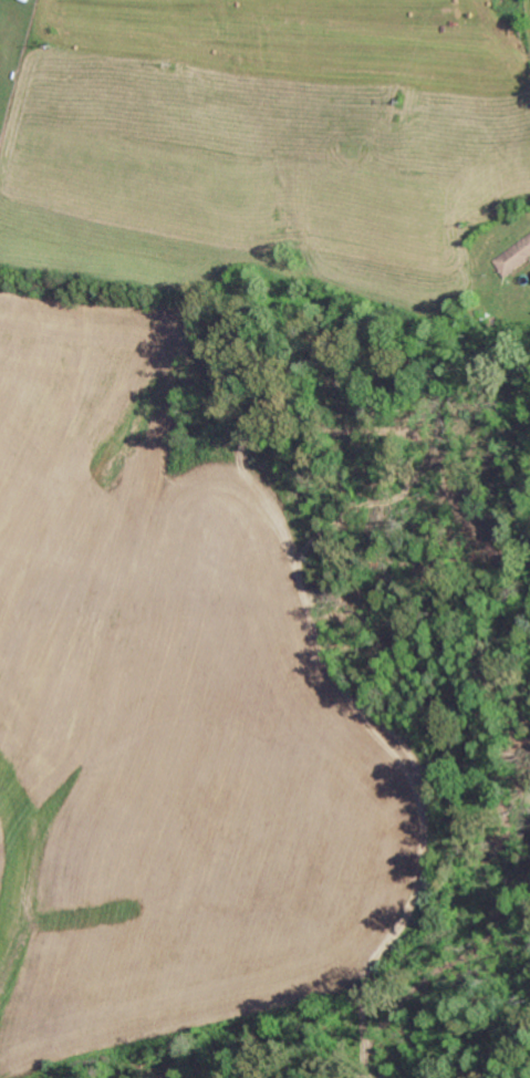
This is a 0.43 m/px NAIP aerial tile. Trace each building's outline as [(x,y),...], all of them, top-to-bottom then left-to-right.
[(494,260),(506,277),(529,260),(529,235),(494,260)]
